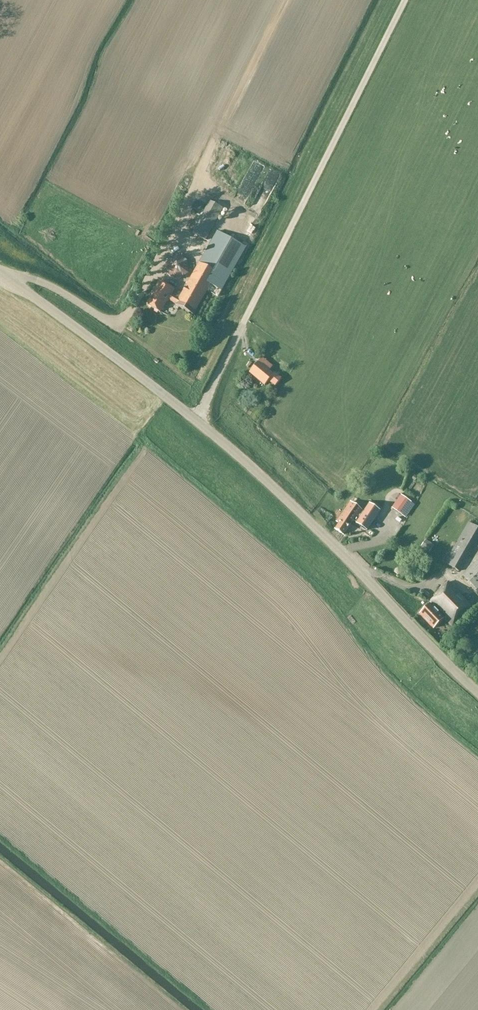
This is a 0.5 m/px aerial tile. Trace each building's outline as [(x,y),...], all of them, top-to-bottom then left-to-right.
[(254,194),(264,198),(275,170),(266,166),(254,194)] [(196,202),(193,208),(199,211),(202,205),(196,202)] [(224,210),(211,203),(192,235),(205,243),(224,210)] [(153,295),(147,306),(160,314),(166,303),(167,304),(169,301),(176,305),(175,306),(193,317),(208,292),(217,297),(246,250),(218,233),(181,295),(160,282),(152,295),(153,295)] [(166,262),(166,275),(177,282),(189,274),(188,262),(176,256),(166,262)] [(262,358),(249,373),(264,386),(273,376),(269,372),(273,367),(262,358)] [(401,495),(392,508),(403,516),(412,503),(401,495)] [(343,534),(353,520),(357,523),(356,524),(366,530),(380,511),(369,504),(363,513),(361,512),(362,510),(350,502),(336,522),(338,524),(335,529),(343,534)] [(468,523),(445,563),(459,572),(477,539),(477,529),(468,523)] [(422,545),(421,547),(429,553),(434,546),(430,543),(426,540),(422,545)] [(463,576),(476,590),(477,588),(477,561),(463,576)] [(426,591),(429,585),(424,582),(420,588),(426,591)] [(427,605),(429,606),(419,616),(433,630),(443,620),(451,629),(471,609),(447,584),(433,597),(434,598),(427,605)]
